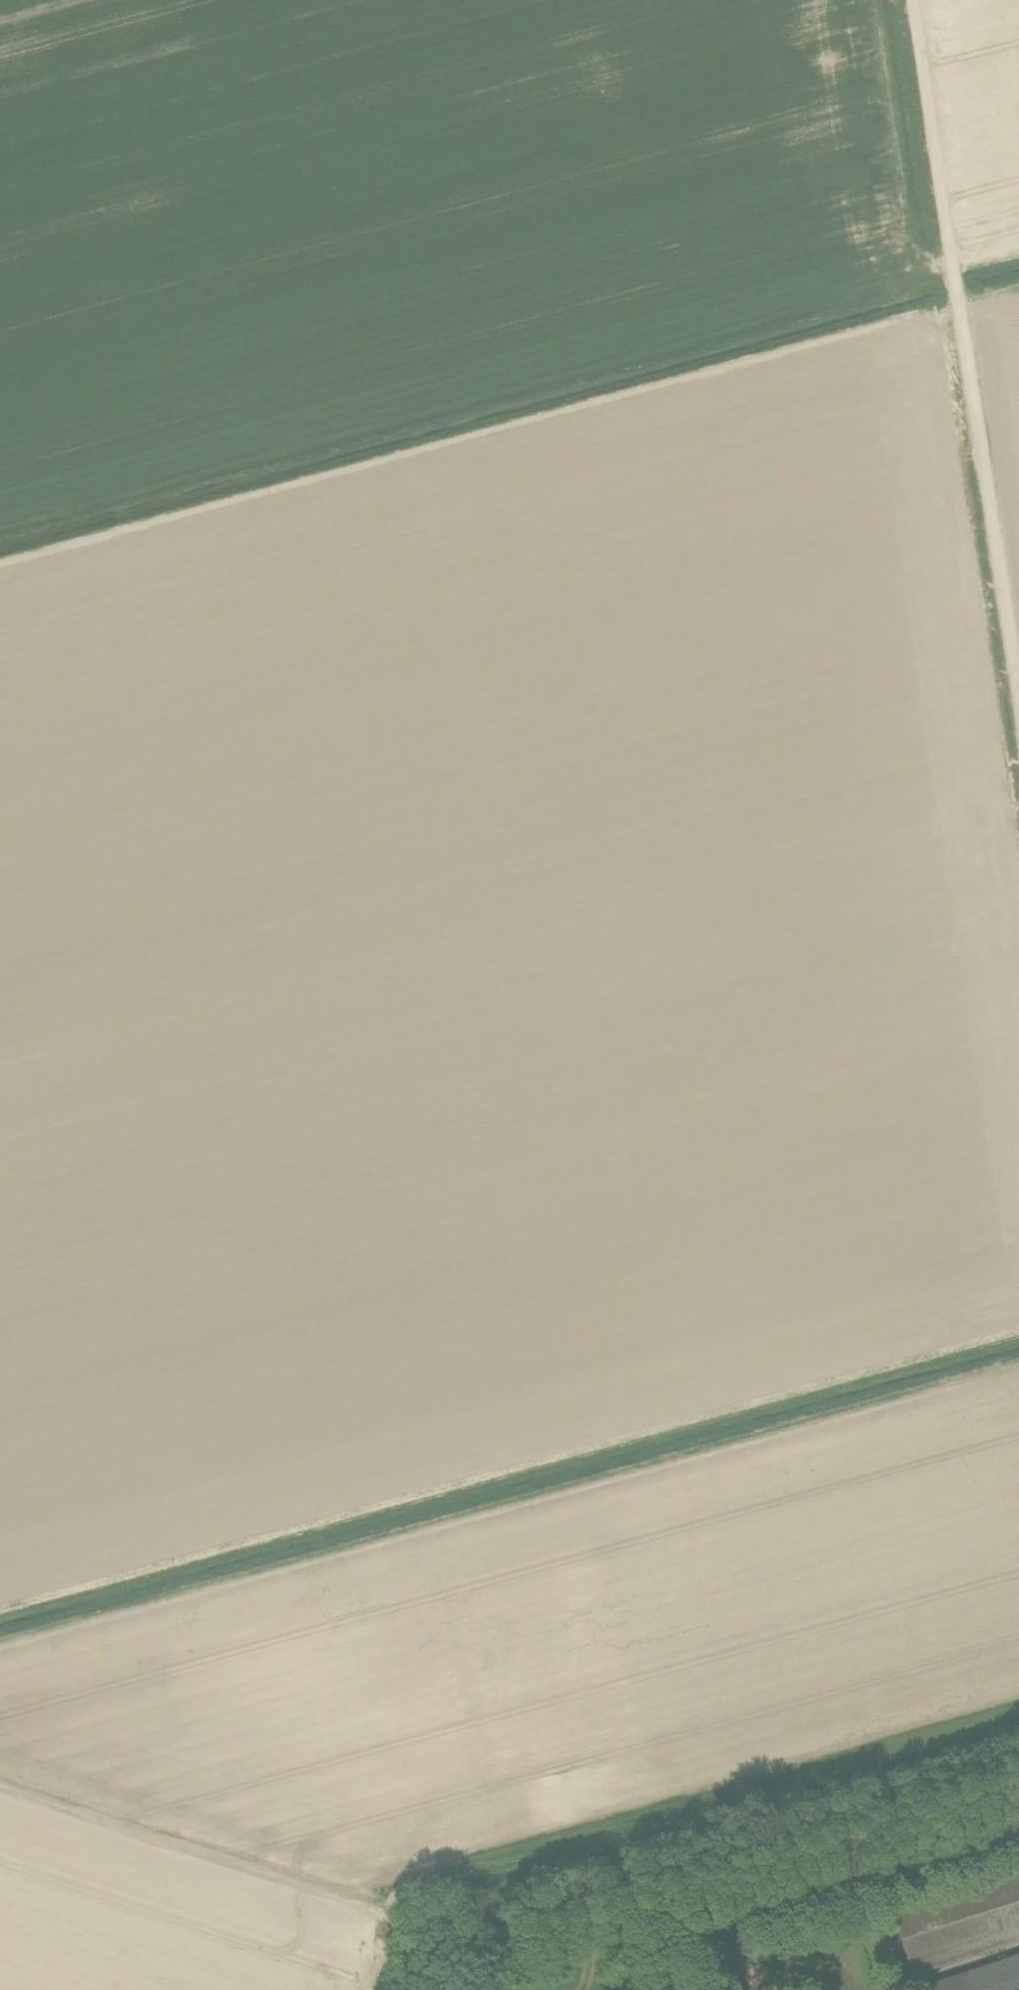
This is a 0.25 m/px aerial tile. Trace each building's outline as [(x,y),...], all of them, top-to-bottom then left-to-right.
[(890,1903),(912,1974),(1018,1940),(1018,1863),(890,1903)] [(928,1985),(929,1989),(1018,1989),(1018,1956),(928,1985)]
